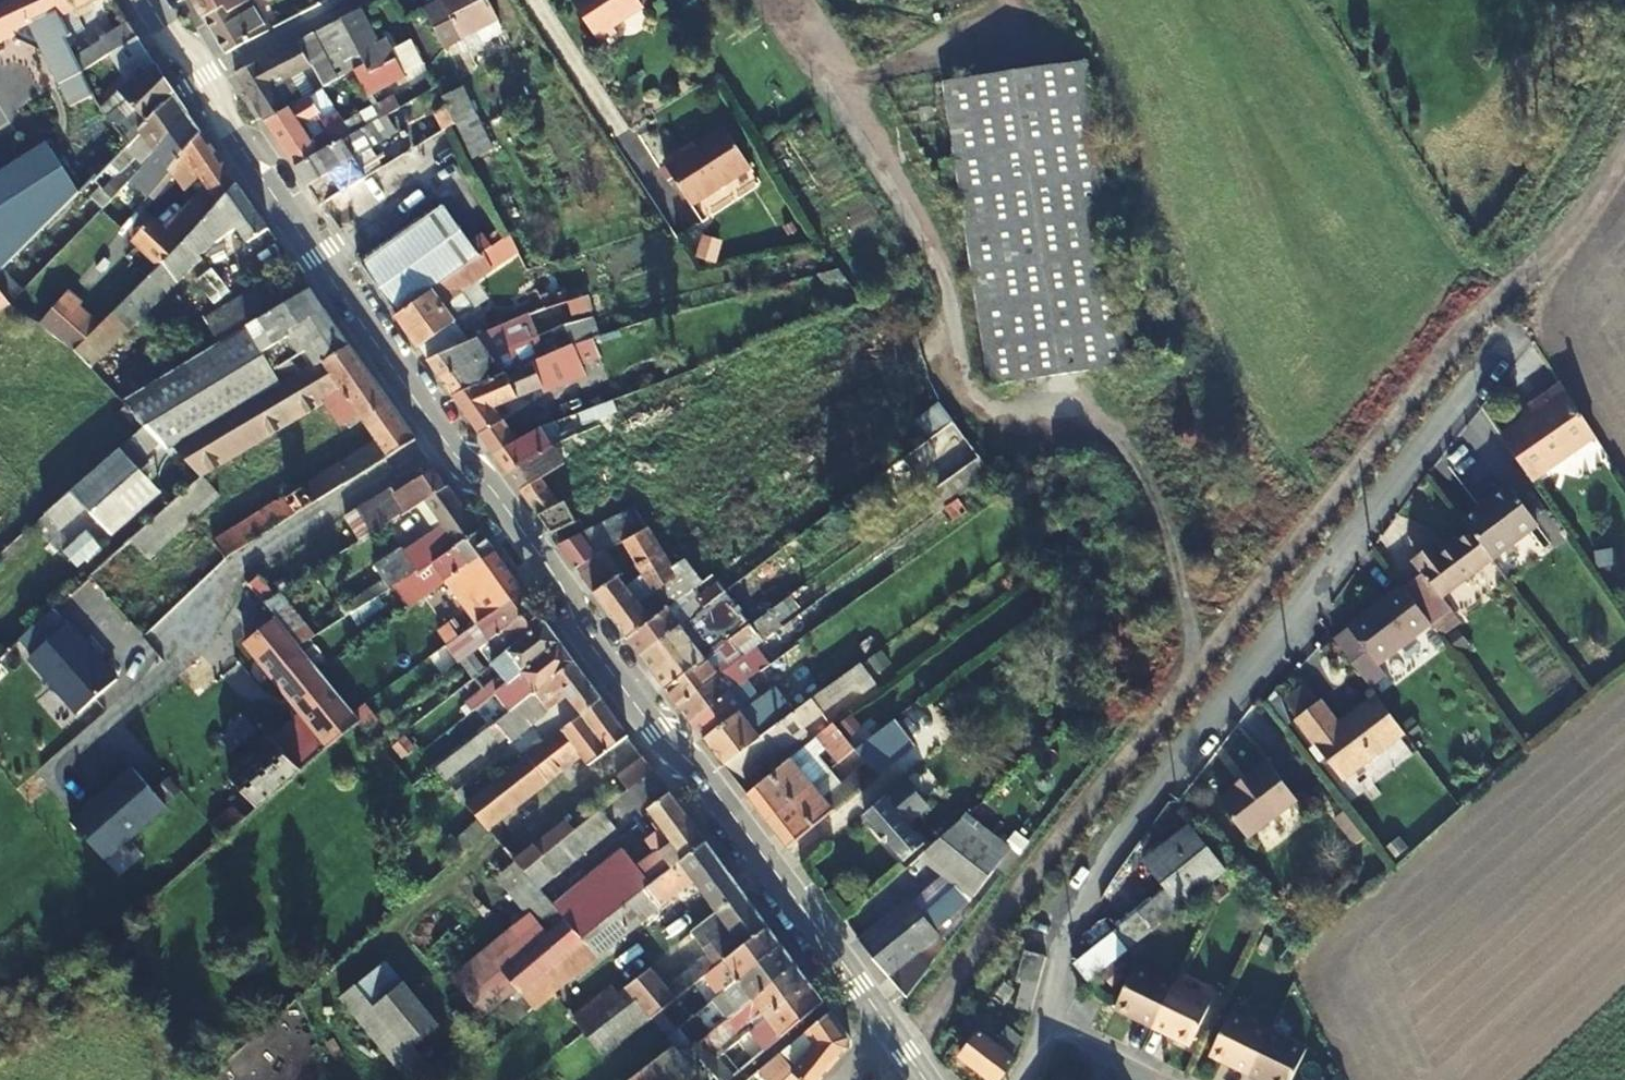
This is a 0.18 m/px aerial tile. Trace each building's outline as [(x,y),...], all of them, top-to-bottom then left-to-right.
[(111,128),(81,154),(13,32),(34,23),(66,85),(80,78),(77,74),(71,60),(61,40),(52,21),(71,12),(66,0),(10,0),(0,5),(0,64),(42,142),(72,197),(123,147),(126,145),(111,128)] [(61,40),(79,30),(73,18),(91,9),(89,4),(97,0),(66,0),(71,12),(52,21),(61,40)] [(200,17),(203,16),(223,5),(228,12),(248,1),(247,0),(190,0),(200,17)] [(498,22),(486,0),(440,0),(422,9),(443,53),(498,22)] [(571,1),(599,45),(617,33),(611,25),(641,6),(637,0),(572,0),(571,1)] [(203,16),(200,17),(222,54),(265,32),(248,1),(228,12),(223,5),(203,16)] [(354,69),(351,71),(366,99),(396,82),(402,79),(383,41),(377,44),(359,10),(338,21),(362,65),(354,69)] [(308,69),(319,89),(351,71),(354,69),(362,65),(338,21),(293,43),(308,69)] [(135,37),(127,23),(97,41),(98,43),(71,60),(77,74),(80,72),(107,55),(132,39),(135,37)] [(132,39),(107,55),(125,83),(106,101),(99,88),(87,94),(92,105),(111,128),(126,145),(170,100),(173,97),(171,95),(135,37),(132,39)] [(300,74),(308,69),(293,43),(232,74),(262,121),(266,119),(311,94),(300,74)] [(1097,60),(966,79),(1004,384),(1139,362),(1105,59),(1097,60)] [(333,93),(324,99),(319,89),(311,94),(266,119),(262,121),(294,169),(297,167),(348,137),(331,109),(339,105),(333,93)] [(453,125),(471,160),(490,150),(461,89),(441,99),(444,105),(453,125)] [(87,220),(142,162),(183,118),(186,116),(173,97),(170,100),(126,145),(123,147),(133,157),(101,190),(99,188),(78,211),(87,220)] [(183,118),(142,162),(153,173),(127,203),(134,211),(153,189),(154,188),(196,136),(199,133),(186,116),(183,118)] [(746,167),(720,129),(662,167),(688,206),(746,167)] [(297,167),(294,169),(305,187),(308,185),(369,150),(359,132),(348,137),(297,167)] [(196,136),(154,188),(167,203),(200,173),(209,188),(164,234),(176,247),(233,188),(236,186),(199,133),(196,136)] [(42,142),(0,168),(0,269),(72,197),(42,142)] [(308,185),(305,187),(317,206),(321,204),(377,170),(402,155),(394,142),(372,155),(369,150),(308,185)] [(161,261),(174,281),(176,283),(192,264),(199,259),(196,256),(236,230),(248,244),(266,228),(236,186),(233,188),(176,247),(161,261)] [(361,263),(365,269),(447,212),(443,207),(361,263)] [(447,212),(365,269),(396,314),(396,313),(478,256),(468,243),(447,212)] [(481,235),(468,243),(478,256),(491,248),(481,235)] [(491,248),(478,256),(396,313),(396,314),(394,315),(401,326),(425,359),(428,358),(466,341),(454,324),(471,311),(456,289),(488,266),(491,270),(516,253),(508,236),(504,238),(491,248)] [(174,281),(161,261),(147,275),(163,292),(174,281)] [(147,275),(73,351),(88,367),(163,292),(147,275)] [(203,319),(219,344),(283,305),(267,279),(203,319)] [(201,479),(196,474),(174,449),(313,365),(314,368),(345,349),(348,347),(308,289),(305,291),(283,305),(219,344),(124,402),(121,404),(141,429),(44,514),(96,572),(201,479)] [(557,305),(563,326),(570,323),(591,318),(585,297),(557,305)] [(570,323),(563,326),(569,346),(572,345),(597,338),(591,318),(570,323)] [(489,332),(466,341),(428,358),(425,359),(437,377),(441,376),(525,341),(516,321),(491,332),(489,332)] [(437,377),(451,395),(454,394),(534,361),(525,341),(441,376),(437,377)] [(567,347),(534,361),(454,394),(451,395),(478,436),(482,433),(502,419),(495,408),(583,371),(572,345),(569,346),(567,347)] [(174,449),(196,474),(320,400),(340,427),(359,417),(376,443),(212,543),(214,545),(225,558),(343,487),(411,445),(415,443),(348,347),(345,349),(314,368),(313,365),(174,449)] [(1535,410),(1502,434),(1532,478),(1594,437),(1560,381),(1530,402),(1535,410)] [(919,418),(937,405),(919,382),(671,571),(668,566),(655,546),(654,543),(645,530),(621,542),(649,593),(636,603),(616,576),(593,594),(626,640),(629,637),(646,625),(645,623),(667,608),(700,587),(919,418)] [(615,410),(612,400),(575,413),(580,425),(615,410)] [(951,424),(937,405),(919,418),(933,437),(951,424)] [(639,429),(632,411),(595,427),(603,445),(639,429)] [(478,436),(494,457),(497,455),(517,443),(502,419),(482,433),(478,436)] [(494,457),(506,474),(509,472),(561,442),(550,423),(517,443),(497,455),(494,457)] [(539,480),(561,467),(580,456),(588,451),(580,434),(561,442),(509,472),(506,474),(518,491),(521,490),(539,480)] [(555,502),(539,480),(521,490),(518,491),(549,534),(610,507),(598,483),(594,485),(580,456),(561,467),(573,495),(555,502)] [(980,457),(923,495),(932,509),(989,472),(980,457)] [(390,490),(368,502),(371,508),(376,515),(365,522),(373,533),(423,502),(447,488),(434,471),(432,473),(396,495),(390,490)] [(202,478),(201,479),(96,572),(92,576),(102,588),(141,554),(146,559),(218,496),(202,478)] [(1511,482),(1465,515),(1470,522),(1473,526),(1491,553),(1531,526),(1539,520),(1511,482)] [(447,488),(423,502),(444,531),(406,558),(399,549),(376,567),(390,587),(399,581),(413,573),(415,571),(431,564),(434,563),(478,532),(447,488)] [(556,544),(593,594),(616,576),(601,553),(621,542),(645,530),(633,510),(559,542),(556,544)] [(1470,522),(1437,545),(1435,541),(1412,556),(1418,564),(1398,577),(1427,616),(1445,602),(1437,591),(1491,553),(1473,526),(1470,522)] [(491,556),(494,554),(478,532),(434,563),(431,564),(435,570),(419,581),(427,593),(443,582),(469,564),(472,568),(491,556)] [(469,564),(443,582),(454,597),(445,604),(437,607),(444,617),(461,605),(504,574),(507,572),(494,554),(491,556),(472,568),(469,564)] [(521,592),(507,572),(504,574),(461,605),(474,624),(518,594),(521,592)] [(399,581),(415,602),(427,593),(419,581),(413,573),(399,581)] [(1398,577),(1398,576),(1336,619),(1337,621),(1323,631),(1360,678),(1376,667),(1368,656),(1427,616),(1398,577)] [(256,577),(248,585),(262,603),(265,601),(272,597),(256,577)] [(629,637),(626,640),(639,657),(642,655),(681,626),(703,609),(724,594),(717,584),(673,617),(667,608),(645,623),(646,625),(629,637)] [(474,624),(486,641),(530,610),(533,608),(521,592),(518,594),(474,624)] [(415,602),(432,626),(444,617),(437,607),(427,593),(415,602)] [(724,594),(703,609),(710,619),(731,603),(724,594)] [(73,713),(118,673),(54,603),(9,644),(73,713)] [(298,642),(311,632),(292,607),(279,617),(298,642)] [(488,663),(491,661),(541,624),(544,622),(533,608),(530,610),(486,641),(477,647),(488,663)] [(458,636),(444,617),(432,626),(446,644),(458,636)] [(729,642),(749,628),(742,617),(721,632),(729,642)] [(299,647),(275,618),(246,642),(303,711),(228,773),(245,794),(210,825),(221,838),(302,770),(329,747),(360,721),(352,711),(337,693),(318,670),(299,647)] [(507,683),(519,673),(556,645),(559,643),(544,622),(541,624),(491,661),(507,683)] [(639,657),(651,674),(693,642),(681,626),(642,655),(639,657)] [(749,628),(729,642),(734,650),(755,635),(749,628)] [(446,644),(459,660),(469,653),(458,636),(446,644)] [(651,674),(663,691),(705,659),(693,642),(651,674)] [(569,663),(572,660),(559,643),(556,645),(519,673),(532,692),(569,663)] [(760,671),(758,673),(771,689),(810,662),(798,645),(760,671)] [(459,660),(471,677),(481,669),(469,653),(459,660)] [(705,659),(663,691),(676,706),(718,676),(705,659)] [(435,769),(445,781),(482,751),(484,753),(505,737),(509,742),(533,724),(567,698),(579,713),(599,697),(588,682),(572,660),(569,663),(532,692),(438,767),(435,769)] [(824,683),(810,662),(771,689),(786,710),(824,683)] [(837,682),(847,696),(856,689),(862,696),(875,686),(860,665),(837,682)] [(676,706),(688,722),(730,692),(718,676),(676,706)] [(837,682),(821,694),(831,708),(847,696),(837,682)] [(1307,682),(1286,694),(1295,710),(1316,697),(1307,682)] [(688,722),(702,740),(738,713),(743,709),(730,692),(688,722)] [(1340,782),(1402,733),(1371,693),(1354,706),(1356,710),(1335,726),(1316,702),(1292,721),(1340,782)] [(599,697),(579,713),(546,740),(489,786),(465,805),(486,830),(513,862),(524,874),(575,833),(565,822),(534,845),(504,812),(577,754),(586,765),(625,734),(599,697)] [(546,740),(579,713),(567,698),(533,724),(546,740)] [(745,796),(764,780),(756,770),(807,731),(806,728),(821,717),(811,702),(758,739),(725,764),(722,766),(745,796)] [(702,740),(722,766),(725,764),(758,739),(738,713),(702,740)] [(863,762),(870,771),(908,745),(890,719),(851,749),(863,762)] [(813,737),(823,749),(834,762),(850,748),(830,723),(826,727),(813,737)] [(798,771),(823,749),(813,737),(788,759),(798,771)] [(615,772),(617,776),(641,756),(639,752),(615,772)] [(648,773),(651,770),(641,756),(617,776),(628,790),(648,773)] [(745,796),(765,822),(772,816),(775,815),(809,784),(798,771),(788,759),(764,780),(745,796)] [(132,763),(67,814),(116,875),(141,856),(127,838),(167,807),(132,763)] [(1234,792),(1218,806),(1248,841),(1296,801),(1267,765),(1251,778),(1249,775),(1231,790),(1234,792)] [(837,781),(827,768),(809,784),(820,796),(837,781)] [(465,805),(489,786),(479,774),(455,793),(465,805)] [(864,814),(905,861),(924,845),(904,823),(926,804),(906,780),(864,814)] [(765,822),(785,849),(824,820),(827,817),(833,811),(820,796),(809,784),(775,815),(772,816),(765,822)] [(705,843),(668,792),(640,814),(653,833),(648,838),(658,852),(637,870),(624,852),(554,909),(582,941),(702,846),(705,843)] [(575,833),(524,874),(525,876),(537,890),(613,828),(600,812),(575,833)] [(1201,894),(1227,872),(1191,827),(1144,866),(1180,911),(1201,894)] [(512,1026),(544,1000),(692,882),(710,905),(732,888),(735,886),(705,843),(702,846),(582,941),(579,944),(506,1004),(499,1009),(512,1026)] [(988,878),(963,859),(948,878),(972,898),(988,878)] [(495,878),(507,892),(525,876),(524,874),(513,862),(495,878)] [(579,944),(582,941),(554,909),(537,890),(525,876),(507,892),(544,935),(503,970),(504,972),(491,983),(506,1004),(579,944)] [(650,1018),(723,960),(762,929),(765,926),(735,886),(732,888),(710,905),(714,911),(689,932),(706,955),(664,987),(649,969),(625,989),(631,996),(584,1033),(603,1056),(650,1018)] [(1070,968),(1086,987),(1179,911),(1164,892),(1070,968)] [(904,997),(928,966),(919,954),(940,937),(934,930),(960,907),(958,903),(945,894),(920,913),(910,902),(859,942),(904,997)] [(762,929),(723,960),(737,978),(776,948),(779,946),(765,926),(762,929)] [(666,1033),(663,1035),(671,1046),(727,1001),(736,1013),(791,968),(794,966),(779,946),(776,948),(737,978),(666,1033)] [(1018,1008),(1029,1013),(1041,969),(1043,960),(1045,957),(1028,954),(1019,985),(1023,986),(1018,1008)] [(414,1042),(439,1022),(385,956),(337,994),(406,1079),(413,1079),(432,1065),(414,1042)] [(705,1066),(716,1057),(712,1051),(761,1011),(766,1017),(805,986),(808,983),(794,966),(791,968),(736,1013),(690,1049),(693,1052),(705,1066)] [(1124,1008),(1153,1022),(1171,985),(1142,971),(1124,1008)] [(805,986),(766,1017),(780,1036),(819,1005),(822,1003),(810,987),(808,983),(805,986)] [(1171,985),(1153,1022),(1190,1041),(1209,1005),(1171,985)] [(572,1017),(584,1033),(631,996),(625,989),(618,995),(611,986),(572,1017)] [(1015,993),(1005,986),(994,1002),(1005,1008),(1015,993)] [(848,1050),(848,1039),(828,1011),(825,1014),(759,1068),(769,1079),(823,1079),(848,1050)] [(1247,1072),(1266,1035),(1232,1017),(1213,1055),(1247,1072)] [(1022,1040),(1006,1026),(991,1043),(981,1033),(961,1056),(989,1079),(995,1079),(1017,1055),(1027,1044),(1022,1040)] [(1247,1072),(1263,1079),(1293,1079),(1306,1054),(1266,1035),(1247,1072)] [(630,1079),(681,1079),(687,1076),(691,1079),(709,1079),(715,1075),(705,1066),(693,1052),(690,1049),(677,1053),(671,1046),(668,1049),(630,1079)] [(705,1066),(708,1068),(720,1079),(725,1079),(726,1079),(728,1079),(733,1074),(716,1057),(705,1066)]
